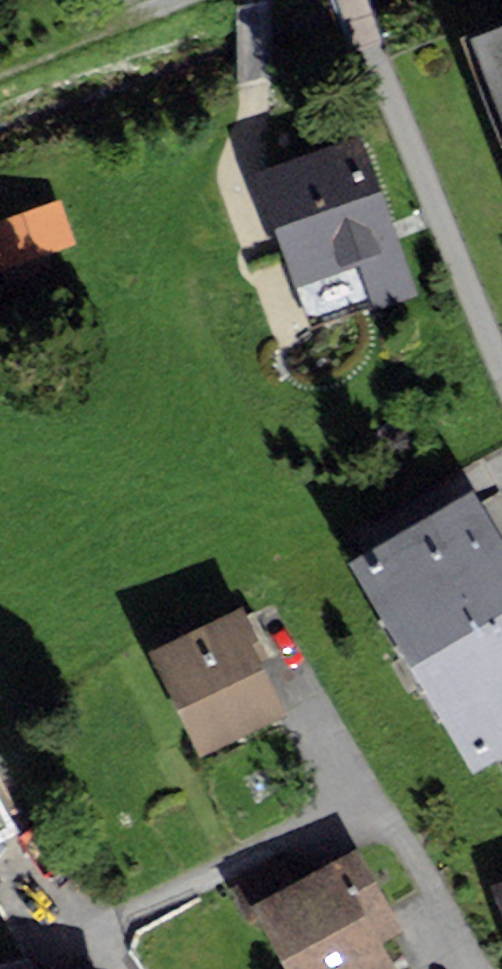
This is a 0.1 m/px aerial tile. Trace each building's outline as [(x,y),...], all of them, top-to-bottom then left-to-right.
[(470,37),(501,122),(501,25),(470,37)] [(359,133),(252,171),(308,327),(373,304),(375,310),(417,295),(359,133)] [(0,220),(0,279),(2,286),(52,269),(46,253),(74,244),(59,200),(0,220)] [(351,560),(475,770),(501,754),(501,540),(472,489),(351,560)] [(243,605),(149,651),(200,756),(287,714),(261,661),(268,658),(243,605)] [(230,889),(246,917),(254,913),(285,968),(398,968),(384,943),(405,932),(357,846),(294,881),(283,860),(230,889)] [(487,882),(501,921),(501,876),(487,882)]
